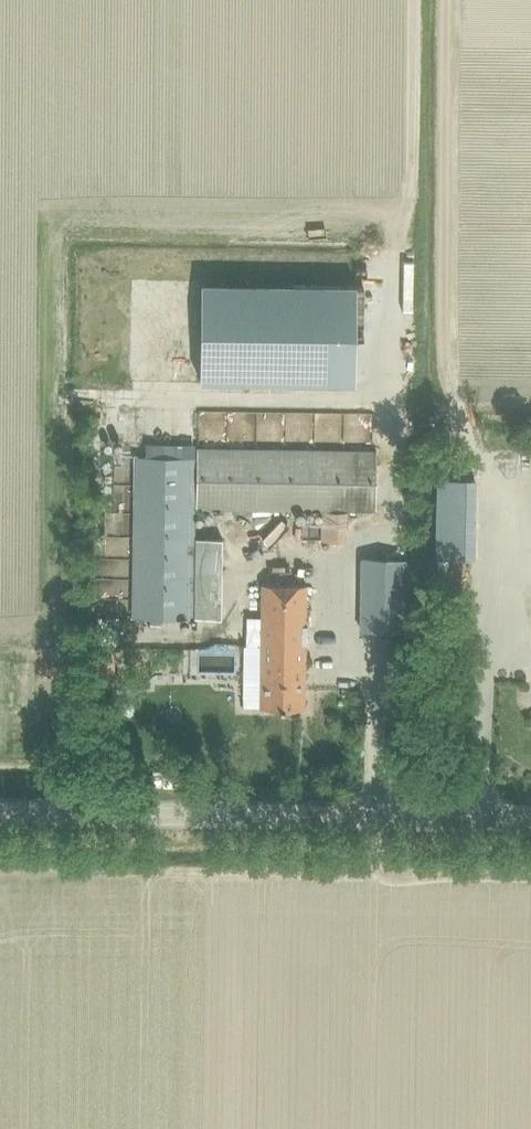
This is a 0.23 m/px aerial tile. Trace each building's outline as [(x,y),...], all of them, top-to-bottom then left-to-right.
[(354,284),(198,283),(198,382),(354,382),(354,284)] [(196,448),(195,507),(322,509),(321,540),(345,540),(345,509),(375,510),(376,450),(196,448)] [(192,619),(195,457),(134,456),(131,618),(192,619)] [(435,482),(434,561),(473,562),(474,483),(435,482)] [(221,618),(221,538),(194,538),(194,618),(221,618)] [(407,631),(408,558),(360,557),(358,630),(407,631)] [(304,708),(305,584),(261,583),(259,707),(304,708)] [(144,649),(144,659),(169,659),(169,649),(144,649)]
